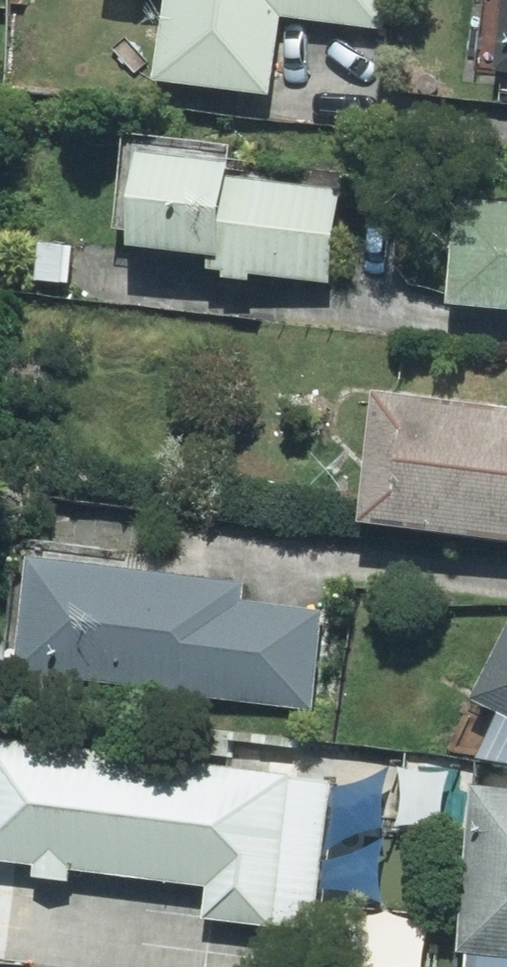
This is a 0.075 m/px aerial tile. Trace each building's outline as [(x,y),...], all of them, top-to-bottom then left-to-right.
[(133,1),(161,4),(150,87),(271,102),(280,27),(391,41),(396,0),(133,0),(133,1)] [(506,80),(506,0),(503,0),(496,79),(506,80)] [(136,168),(135,178),(129,264),(209,271),(208,285),(329,294),(337,194),(227,186),(227,175),(136,168)] [(456,215),(449,321),(506,325),(506,218),(456,215)] [(77,251),(13,248),(11,297),(75,300),(77,251)] [(375,409),(364,538),(506,550),(506,421),(375,409)] [(29,567),(17,682),(315,713),(325,616),(243,607),(245,590),(29,567)] [(506,725),(506,637),(471,707),(506,725)] [(0,755),(0,870),(35,873),(34,883),(71,887),(71,882),(210,895),(206,927),(317,938),(332,788),(0,755)] [(444,776),(391,775),(390,838),(443,839),(444,776)] [(467,804),(463,966),(506,966),(506,805),(467,804)] [(361,927),(359,966),(424,966),(426,930),(361,927)]
